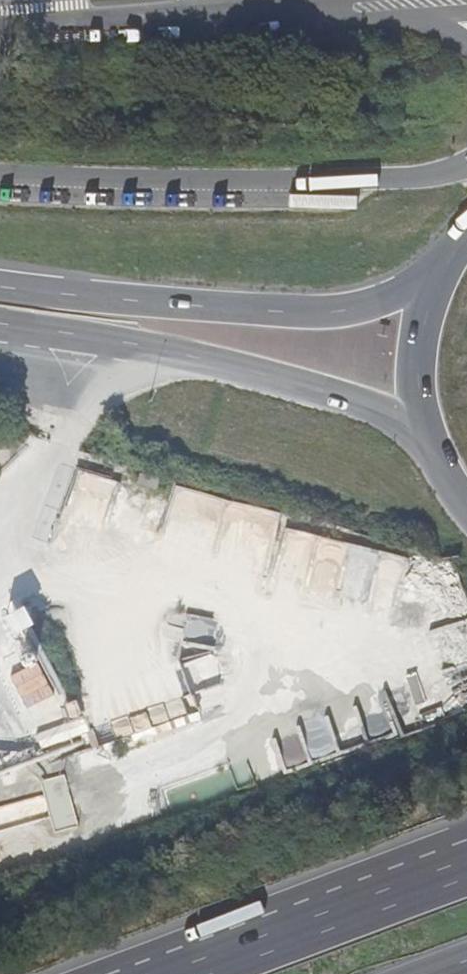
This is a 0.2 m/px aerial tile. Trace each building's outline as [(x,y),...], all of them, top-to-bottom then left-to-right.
[(24,605),(6,615),(16,633),(33,623),(24,605)] [(34,653),(29,650),(24,653),(22,658),(24,663),(29,665),(34,663),(36,658),(34,653)] [(179,659),(77,694),(84,717),(36,733),(42,749),(90,731),(93,730),(99,746),(187,715),(182,699),(192,695),(179,659)]
